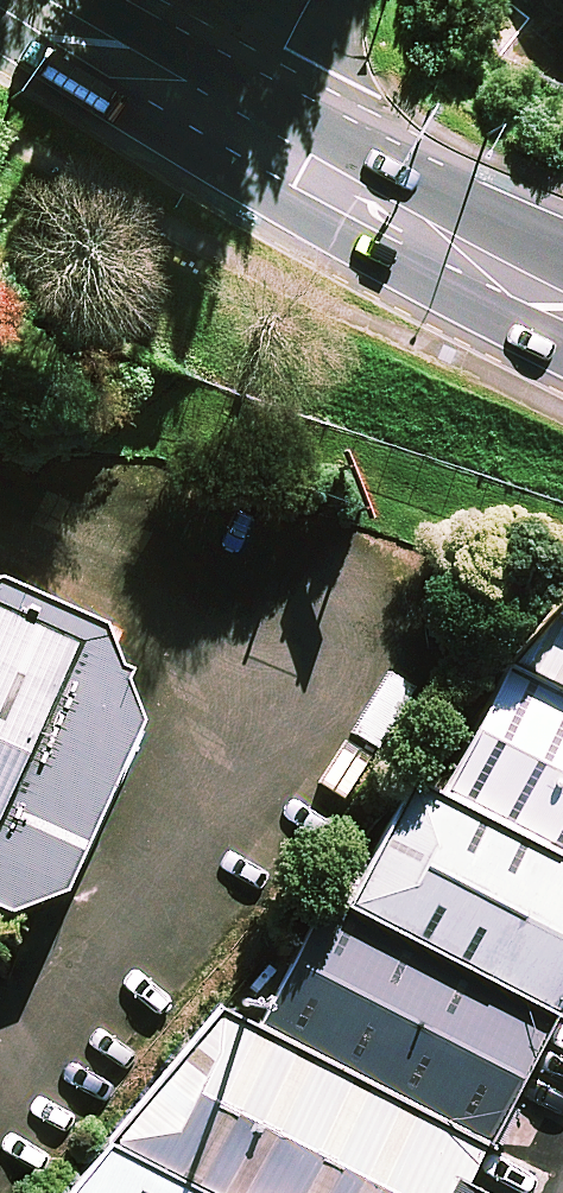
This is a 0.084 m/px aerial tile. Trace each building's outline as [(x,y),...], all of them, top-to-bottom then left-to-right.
[(0,555),(0,844),(33,861),(64,857),(131,697),(105,600),(0,555)] [(562,674),(562,595),(521,652),(562,674)] [(562,826),(562,674),(521,652),(504,647),(444,767),(562,826)] [(544,970),(562,932),(562,826),(444,767),(413,752),(351,874),(544,970)] [(262,993),(478,1100),(544,970),(351,874),(327,862),(262,993)] [(241,982),(167,1130),(293,1192),(432,1192),(478,1100),(262,993),(241,982)] [(167,1130),(92,1093),(41,1192),(293,1192),(167,1130)]
